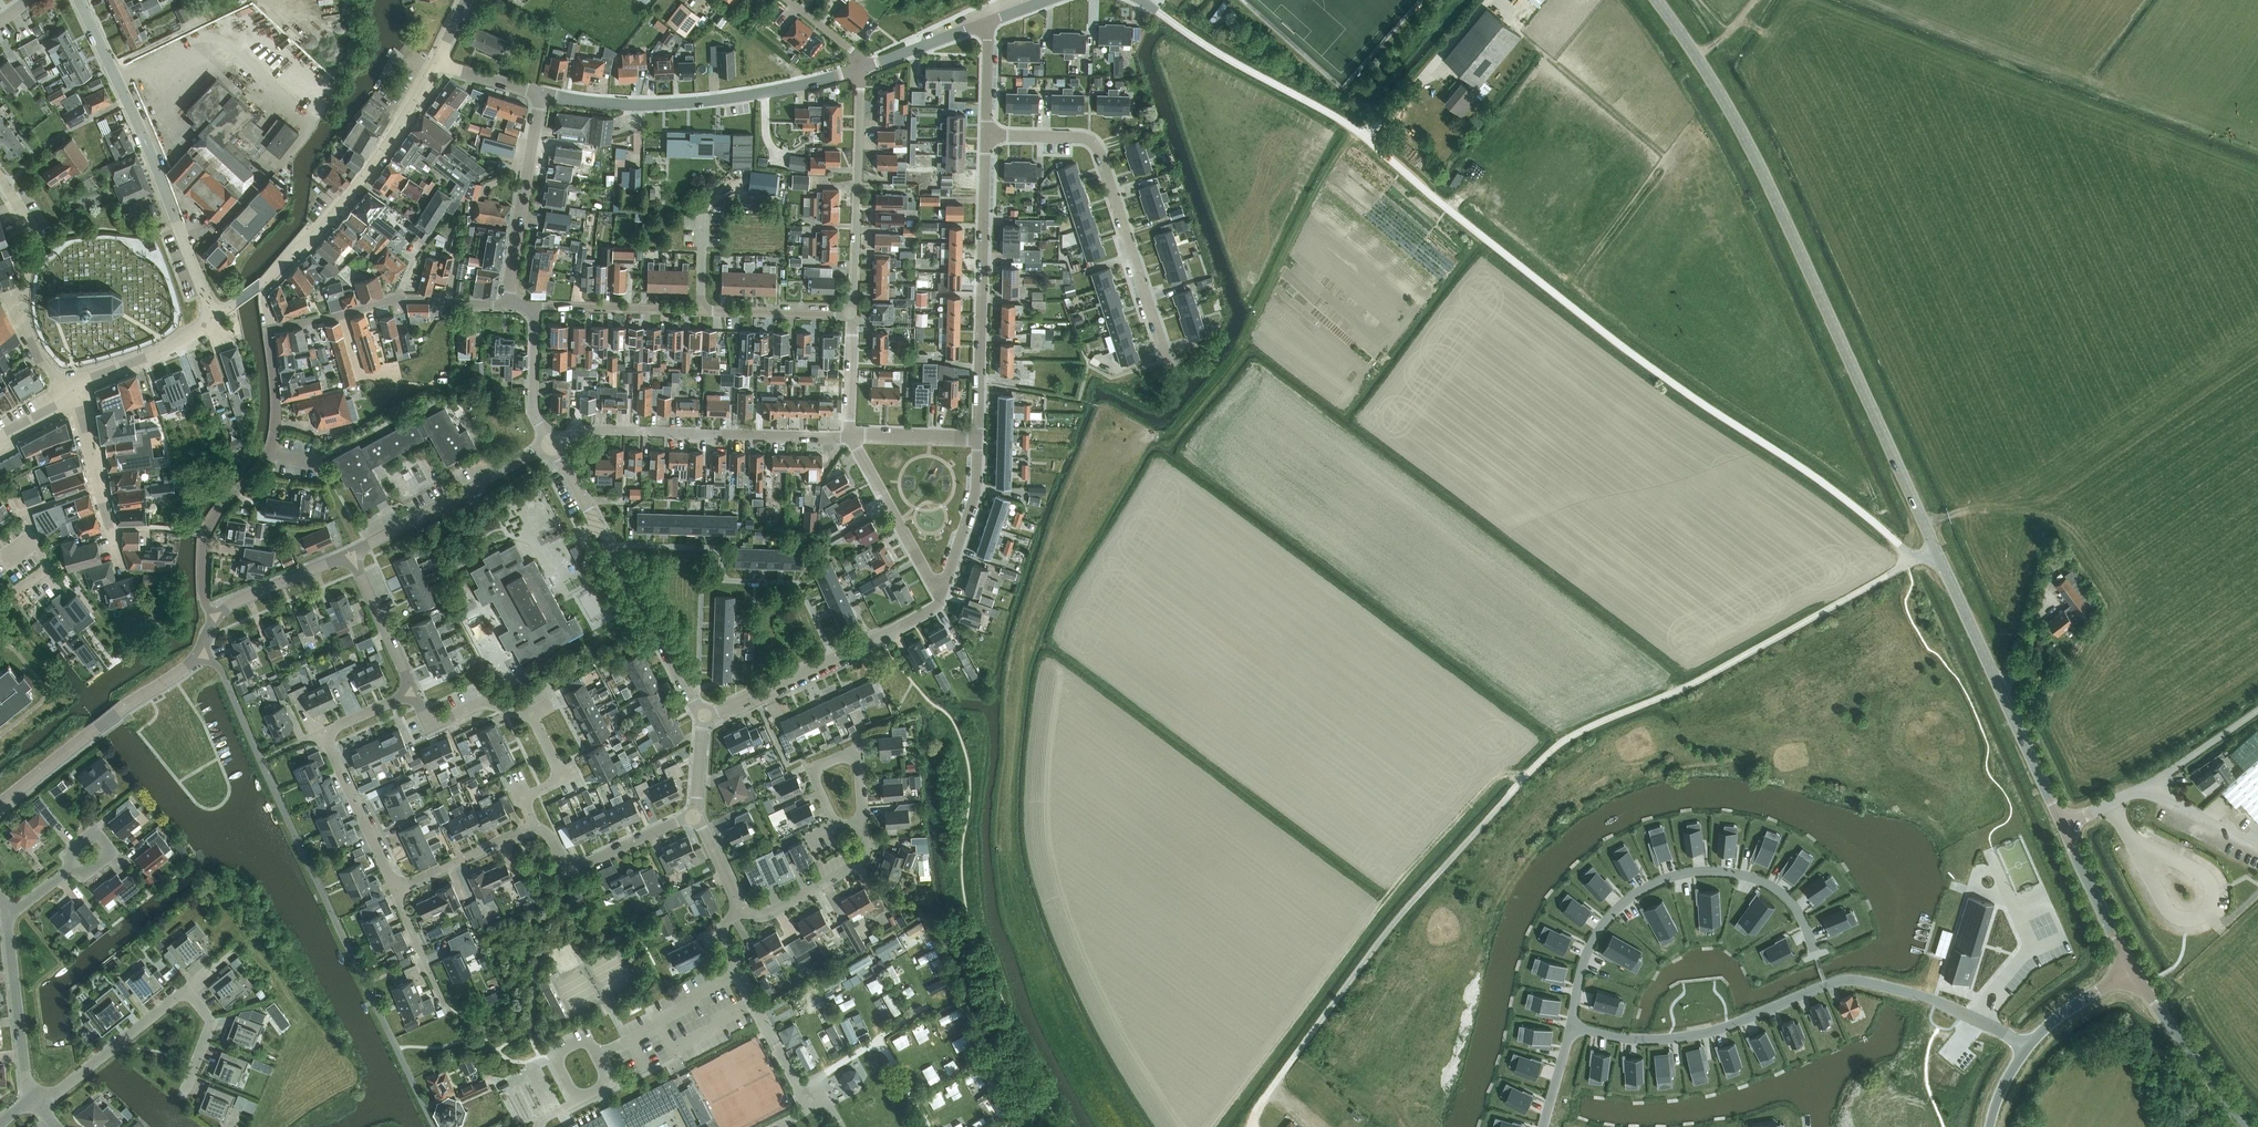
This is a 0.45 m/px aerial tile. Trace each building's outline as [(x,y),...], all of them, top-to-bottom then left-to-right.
[(112,9),(126,3),(126,2),(124,0),(108,0),(112,9)] [(126,3),(112,9),(119,22),(132,15),(131,15),(138,11),(139,12),(159,2),(158,0),(147,0),(136,5),(136,4),(134,5),(132,0),(131,0),(126,2),(126,3)] [(754,8),(752,10),(754,12),(763,0),(746,0),(745,1),(754,8)] [(846,2),(834,18),(851,32),(853,29),(865,39),(878,23),(866,13),(867,11),(853,0),(843,0),(846,2)] [(764,15),(773,22),(785,8),(775,1),(764,15)] [(162,8),(159,2),(139,12),(142,18),(162,8)] [(699,16),(682,3),(667,22),(684,35),(699,16)] [(183,6),(175,9),(181,22),(189,19),(183,6)] [(1445,59),(1454,67),(1453,67),(1469,80),(1464,86),(1462,84),(1446,103),(1461,116),(1477,96),(1476,95),(1480,89),(1477,87),(1490,70),(1491,71),(1521,36),(1487,9),(1445,59)] [(716,23),(722,28),(730,18),(723,13),(719,18),(716,23)] [(138,17),(134,19),(132,15),(119,22),(125,35),(138,28),(137,26),(141,24),(139,20),(139,19),(138,17)] [(782,37),(799,50),(800,48),(810,56),(822,41),(810,31),(811,29),(797,18),(782,37)] [(657,19),(653,25),(663,33),(668,27),(657,19)] [(753,19),(747,26),(752,30),(757,23),(753,19)] [(39,23),(31,28),(35,34),(42,29),(39,23)] [(1106,26),(1099,26),(1099,44),(1110,44),(1110,51),(1115,51),(1115,25),(1106,24),(1106,26)] [(1119,51),(1120,44),(1131,44),(1131,27),(1124,27),(1124,25),(1115,25),(1115,51),(1119,51)] [(507,41),(477,27),(470,42),(500,56),(507,41)] [(148,37),(144,30),(140,32),(138,28),(125,35),(131,47),(144,41),(143,39),(148,37)] [(72,41),(66,29),(45,41),(51,52),(72,41)] [(659,40),(666,45),(673,35),(666,30),(659,40)] [(1061,35),(1054,34),(1053,52),(1064,52),(1064,59),(1069,59),(1070,33),(1061,32),(1061,35)] [(1074,59),(1074,52),(1085,53),(1086,35),(1079,35),(1079,33),(1070,33),(1069,59),(1074,59)] [(519,38),(510,34),(508,38),(517,42),(519,38)] [(29,55),(36,51),(42,47),(36,37),(24,45),(29,55)] [(569,40),(566,56),(574,57),(577,42),(569,40)] [(55,58),(60,55),(63,60),(56,65),(79,52),(72,41),(51,52),(55,58)] [(1015,43),(1008,43),(1007,60),(1019,60),(1018,67),(1023,67),(1023,41),(1015,41),(1015,43)] [(1023,67),(1028,68),(1028,61),(1040,61),(1040,44),(1033,43),(1033,41),(1023,41),(1023,67)] [(695,61),(693,61),(693,55),(693,47),(690,43),(685,43),(685,55),(686,61),(679,62),(679,77),(687,77),(687,78),(693,78),(693,77),(695,76),(695,61)] [(719,62),(719,75),(734,74),(734,50),(723,50),(723,45),(711,45),(711,62),(719,62)] [(563,78),(567,59),(560,57),(562,50),(554,48),(552,56),(548,75),(563,78)] [(79,52),(56,65),(63,77),(85,63),(79,52)] [(626,53),(622,54),(623,66),(618,66),(619,81),(637,79),(636,67),(646,67),(646,52),(642,53),(642,52),(635,52),(635,53),(632,53),(626,53)] [(798,58),(794,54),(790,59),(795,63),(798,58)] [(673,67),(672,55),(650,56),(650,63),(649,63),(647,76),(655,76),(655,78),(673,77),(673,67)] [(575,66),(576,66),(573,81),(588,84),(589,75),(601,77),(602,72),(610,74),(611,68),(613,59),(602,57),(601,59),(593,58),(593,60),(577,57),(575,66)] [(35,81),(23,65),(16,71),(8,60),(0,67),(0,81),(7,91),(9,89),(11,90),(14,88),(14,85),(22,79),(28,87),(35,81)] [(1084,62),(1084,73),(1092,73),(1092,62),(1084,62)] [(71,87),(92,75),(85,63),(63,77),(69,88),(71,87)] [(42,64),(32,69),(35,76),(46,71),(42,64)] [(761,82),(775,79),(775,77),(793,73),(791,64),(772,69),(772,71),(759,74),(761,82)] [(1034,64),(1034,75),(1043,75),(1043,65),(1034,64)] [(936,95),(941,95),(941,86),(939,86),(939,68),(926,67),(925,85),(936,86),(936,95)] [(949,86),(949,95),(954,95),(954,86),(952,86),(952,68),(939,68),(939,86),(941,86),(949,86)] [(952,86),(954,86),(966,86),(966,68),(952,68),(952,86)] [(39,81),(49,75),(46,71),(36,76),(39,81)] [(90,83),(93,90),(103,85),(100,78),(90,83)] [(264,130),(250,119),(236,136),(234,134),(254,113),(217,79),(186,111),(195,119),(191,124),(195,128),(202,134),(193,144),(188,150),(187,150),(167,173),(191,195),(204,207),(203,209),(216,221),(238,197),(244,190),(243,189),(253,178),(253,172),(247,166),(251,162),(245,156),(247,153),(255,159),(266,145),(280,156),(299,132),(285,121),(283,123),(277,118),(264,135),(261,133),(264,130)] [(438,95),(457,109),(469,93),(450,79),(438,95)] [(893,111),(893,110),(894,97),(903,97),(904,83),(896,83),(896,86),(893,86),(893,90),(879,90),(878,110),(893,111)] [(1006,93),(1006,111),(1013,111),(1013,113),(1022,113),(1023,87),(1018,87),(1018,94),(1006,93)] [(1031,113),(1031,111),(1038,111),(1039,94),(1027,94),(1027,87),(1023,87),(1022,113),(1031,113)] [(48,96),(49,96),(53,104),(66,96),(62,88),(48,96)] [(105,88),(84,98),(92,112),(112,103),(105,88)] [(470,95),(473,96),(482,99),(484,92),(473,88),(470,95)] [(1052,94),(1051,112),(1058,112),(1058,114),(1067,114),(1068,88),(1063,88),(1063,95),(1052,94)] [(1084,113),(1084,95),(1073,95),(1073,88),(1068,88),(1067,114),(1076,114),(1076,112),(1084,113)] [(1097,113),(1104,113),(1104,115),(1113,115),(1114,89),(1109,89),(1109,96),(1097,95),(1097,113)] [(1122,115),(1122,113),(1129,114),(1130,96),(1118,96),(1118,89),(1114,89),(1113,115),(1122,115)] [(88,114),(83,104),(76,93),(62,101),(66,108),(70,106),(72,110),(64,114),(71,126),(84,120),(82,117),(88,114)] [(502,98),(489,94),(482,114),(488,115),(489,111),(497,113),(502,98)] [(438,95),(426,111),(444,125),(448,128),(460,111),(457,109),(438,95)] [(949,95),(949,108),(965,108),(965,101),(954,101),(954,95),(949,95)] [(41,96),(36,100),(40,106),(46,102),(41,96)] [(343,140),(365,157),(379,134),(378,133),(390,113),(370,97),(355,117),(359,120),(343,140)] [(510,117),(514,102),(502,98),(497,113),(509,117),(510,117)] [(528,107),(514,102),(510,117),(509,117),(505,131),(519,136),(520,130),(512,128),(515,119),(523,122),(528,107)] [(832,120),(841,121),(841,118),(840,118),(841,105),(823,105),(823,104),(809,103),(809,108),(795,108),(795,122),(803,122),(832,123),(832,120)] [(907,113),(907,104),(898,104),(898,110),(893,110),(893,111),(878,110),(878,123),(893,124),(893,123),(903,124),(904,113),(907,113)] [(947,114),(947,122),(940,122),(940,128),(947,128),(965,129),(965,115),(956,115),(956,108),(941,108),(941,114),(947,114)] [(586,140),(588,117),(589,117),(589,116),(558,112),(554,131),(558,132),(558,137),(586,140)] [(452,137),(424,115),(411,131),(440,153),(452,137)] [(610,143),(613,118),(592,116),(592,117),(589,117),(588,117),(586,140),(610,143)] [(105,118),(97,122),(100,127),(108,123),(105,118)] [(832,120),(832,123),(803,122),(802,130),(822,130),(822,140),(840,141),(840,128),(841,128),(841,121),(832,120)] [(0,147),(2,145),(15,135),(6,123),(0,127),(0,147)] [(121,155),(134,149),(123,126),(110,132),(110,133),(105,135),(116,160),(122,157),(121,155)] [(876,142),(877,143),(877,145),(906,146),(907,128),(894,128),(894,131),(891,131),(878,131),(877,137),(876,139),(876,142)] [(947,128),(946,141),(964,142),(965,129),(947,128)] [(439,154),(439,153),(411,132),(391,158),(392,159),(404,166),(409,159),(422,168),(428,172),(431,167),(418,158),(420,155),(432,163),(449,176),(457,182),(450,192),(452,193),(461,199),(471,179),(455,167),(439,154)] [(515,144),(517,138),(499,132),(497,140),(484,136),(481,146),(481,147),(494,151),(512,156),(515,145),(515,144)] [(713,148),(733,149),(732,167),(751,168),(752,134),(733,134),(733,135),(714,134),(714,133),(668,132),(667,153),(713,154),(713,148)] [(474,146),(481,147),(481,146),(484,136),(477,134),(474,146)] [(10,160),(25,148),(15,135),(2,145),(7,151),(5,153),(10,160)] [(457,135),(454,140),(462,145),(465,140),(457,135)] [(55,149),(62,160),(43,174),(51,185),(64,176),(66,178),(89,162),(72,137),(55,149)] [(566,165),(580,167),(582,161),(594,163),(597,144),(557,138),(554,158),(550,158),(547,177),(564,180),(566,165)] [(1145,149),(1141,138),(1125,144),(1127,151),(1125,151),(1128,159),(1153,152),(1151,147),(1145,149)] [(946,141),(946,155),(964,155),(964,142),(946,141)] [(628,154),(628,143),(617,143),(617,154),(628,154)] [(486,170),(452,144),(445,153),(479,179),(486,170)] [(341,159),(341,158),(340,160),(331,153),(326,161),(343,173),(349,165),(353,168),(348,175),(353,178),(357,171),(365,158),(349,147),(346,151),(341,159)] [(825,165),(839,165),(840,151),(825,151),(825,157),(810,157),(809,172),(824,172),(825,165)] [(114,184),(120,200),(122,204),(124,203),(152,191),(145,175),(136,152),(108,164),(112,174),(116,183),(114,184)] [(1152,169),(1148,158),(1154,156),(1153,152),(1128,159),(1131,168),(1133,168),(1135,174),(1152,169)] [(897,155),(877,154),(877,169),(897,169),(897,175),(893,175),(892,184),(906,184),(906,155),(904,155),(904,161),(897,161),(897,155)] [(804,171),(806,157),(791,155),(788,168),(804,171)] [(963,169),(964,155),(946,155),(946,168),(963,169)] [(759,157),(758,164),(767,166),(768,158),(759,157)] [(395,178),(397,176),(398,177),(405,167),(404,166),(392,159),(388,164),(372,186),(384,194),(389,187),(394,190),(390,195),(395,198),(400,190),(405,184),(395,178)] [(330,165),(323,160),(319,165),(327,170),(330,165)] [(1012,163),(1005,163),(1004,180),(1015,181),(1015,188),(1020,188),(1021,161),(1012,161),(1012,163)] [(1025,188),(1025,181),(1036,181),(1037,164),(1030,164),(1030,162),(1021,161),(1020,188),(1025,188)] [(1079,172),(1076,163),(1057,169),(1062,185),(1080,179),(1078,173),(1079,172)] [(102,179),(112,174),(108,164),(100,167),(98,168),(102,179)] [(339,194),(350,182),(341,174),(340,175),(332,168),(323,179),(331,186),(330,187),(339,194)] [(630,168),(630,186),(640,186),(640,168),(630,168)] [(279,208),(289,195),(281,188),(285,183),(274,173),(259,190),(221,232),(222,233),(218,238),(202,255),(219,271),(228,262),(231,262),(235,258),(235,255),(235,254),(240,249),(279,208)] [(808,177),(794,176),(793,188),(807,188),(808,177)] [(409,178),(405,184),(400,190),(416,199),(423,189),(429,192),(435,182),(432,181),(429,184),(423,180),(419,186),(409,178)] [(568,189),(573,189),(580,190),(581,185),(546,179),(542,205),(564,209),(568,189)] [(1086,194),(1083,185),(1082,186),(1080,179),(1062,185),(1067,200),(1086,194)] [(470,181),(467,196),(478,199),(481,184),(470,181)] [(940,195),(952,195),(952,182),(941,182),(940,195)] [(1156,183),(1140,188),(1142,195),(1140,196),(1143,204),(1168,196),(1166,191),(1160,194),(1156,183)] [(442,213),(452,197),(438,188),(415,223),(422,228),(418,234),(425,238),(437,221),(442,224),(447,216),(442,213)] [(810,206),(838,207),(839,190),(823,189),(823,192),(817,192),(817,197),(810,197),(810,206)] [(383,224),(378,219),(383,213),(389,206),(368,191),(353,208),(372,226),(378,230),(383,224)] [(893,195),(891,195),(891,193),(886,193),(886,195),(876,195),(876,208),(896,208),(896,209),(907,209),(908,195),(893,195)] [(1090,209),(1087,203),(1089,202),(1086,194),(1067,200),(1072,215),(1090,209)] [(920,196),(920,205),(939,205),(939,197),(920,196)] [(1147,212),(1150,219),(1166,214),(1163,203),(1169,201),(1168,196),(1143,204),(1146,213),(1147,212)] [(473,221),(495,224),(495,222),(508,224),(511,206),(498,204),(499,201),(485,199),(484,202),(476,200),(473,221)] [(115,216),(127,211),(124,203),(122,204),(112,208),(115,216)] [(939,216),(946,216),(946,218),(962,218),(962,205),(946,205),(946,209),(939,208),(939,216)] [(838,223),(838,207),(810,206),(804,206),(803,216),(810,216),(810,214),(816,215),(816,220),(822,220),(822,222),(838,223)] [(409,207),(404,215),(410,219),(416,212),(409,207)] [(546,211),(544,226),(569,230),(570,227),(571,218),(571,215),(585,217),(586,210),(570,207),(568,214),(546,211)] [(366,232),(372,226),(353,208),(351,211),(343,220),(380,251),(390,239),(383,234),(377,242),(366,232)] [(1169,212),(1171,220),(1184,215),(1181,208),(1169,212)] [(890,213),(876,212),(875,226),(898,226),(898,222),(904,222),(906,222),(906,218),(917,218),(917,209),(907,209),(896,209),(896,213),(890,212),(890,213)] [(1096,224),(1093,215),(1092,216),(1090,209),(1072,215),(1077,230),(1096,224)] [(1186,218),(1174,222),(1178,232),(1189,228),(1186,218)] [(1026,240),(1027,231),(1027,227),(1041,227),(1041,219),(1027,219),(1026,225),(1003,225),(1003,240),(1019,240),(1026,240)] [(349,243),(352,245),(357,239),(359,246),(362,248),(363,246),(365,248),(361,254),(365,257),(369,252),(372,249),(378,254),(380,251),(343,220),(334,230),(349,243)] [(8,243),(0,221),(0,246),(8,243)] [(411,221),(406,228),(416,235),(421,228),(411,221)] [(470,222),(465,221),(465,224),(464,224),(463,231),(471,232),(473,225),(470,225),(470,222)] [(446,236),(453,226),(447,222),(440,233),(446,236)] [(1099,239),(1097,233),(1098,233),(1096,224),(1077,230),(1082,245),(1099,239)] [(802,226),(791,225),(790,233),(802,234),(802,226)] [(468,264),(483,266),(500,269),(507,231),(489,227),(489,229),(478,226),(477,232),(488,234),(484,258),(470,256),(468,264)] [(903,227),(903,235),(917,235),(917,227),(903,227)] [(942,227),(942,236),(949,236),(949,242),(961,242),(962,227),(949,227),(942,227)] [(822,232),(816,232),(816,237),(809,236),(809,245),(837,246),(838,230),(822,229),(822,232)] [(349,243),(334,230),(316,249),(329,261),(324,266),(333,275),(334,276),(337,273),(340,271),(331,263),(349,243)] [(1172,230),(1154,236),(1157,242),(1155,243),(1158,251),(1177,245),(1172,230)] [(450,251),(457,253),(460,242),(462,233),(455,231),(452,240),(450,251)] [(536,244),(554,247),(556,233),(538,231),(536,244)] [(875,234),(875,249),(890,250),(890,244),(899,244),(899,235),(875,234)] [(1087,261),(1106,254),(1103,246),(1102,246),(1099,239),(1082,245),(1087,261)] [(1043,250),(1040,250),(1019,249),(1019,240),(1003,240),(1002,254),(1025,255),(1025,262),(1040,262),(1040,261),(1043,261),(1043,250)] [(154,242),(147,245),(149,251),(157,248),(154,242)] [(941,242),(941,248),(949,248),(949,257),(961,258),(961,242),(949,242),(941,242)] [(569,251),(579,252),(580,246),(580,245),(571,244),(569,251)] [(532,268),(550,271),(552,259),(555,260),(557,249),(535,245),(532,268)] [(626,290),(627,268),(619,268),(619,265),(622,265),(622,262),(635,263),(636,246),(613,245),(611,290),(626,290)] [(815,254),(815,259),(821,260),(821,262),(837,263),(837,246),(809,245),(809,254),(815,254)] [(1161,260),(1162,259),(1164,266),(1182,260),(1177,245),(1158,251),(1161,260)] [(580,246),(579,252),(577,263),(576,269),(581,270),(580,289),(593,289),(594,261),(594,258),(585,258),(587,247),(580,246)] [(601,246),(601,263),(611,263),(612,246),(601,246)] [(11,247),(1,250),(4,257),(14,253),(11,247)] [(42,256),(43,257),(47,255),(53,253),(51,247),(45,249),(41,251),(41,252),(42,256)] [(383,272),(396,255),(387,248),(379,257),(373,264),(383,272)] [(642,248),(642,256),(652,256),(652,248),(642,248)] [(311,253),(298,266),(312,284),(322,278),(325,282),(333,275),(324,266),(319,264),(311,253)] [(406,264),(396,255),(383,272),(392,281),(406,264)] [(452,257),(442,255),(437,273),(448,275),(452,257)] [(889,268),(889,265),(900,265),(900,260),(896,259),(896,258),(889,258),(889,255),(874,255),(874,268),(889,268)] [(783,264),(783,256),(773,256),(773,263),(783,264)] [(11,257),(0,260),(0,285),(19,278),(13,263),(11,257)] [(440,260),(427,257),(418,291),(430,295),(440,260)] [(941,257),(941,263),(948,263),(948,272),(961,273),(961,258),(949,257),(941,257)] [(1165,273),(1168,282),(1187,275),(1182,260),(1164,266),(1167,272),(1165,273)] [(648,261),(648,269),(647,291),(660,291),(661,262),(659,262),(659,270),(653,270),(654,261),(648,261)] [(746,270),(746,272),(736,272),(735,293),(748,294),(749,261),(745,261),(744,261),(744,268),(746,270)] [(754,269),(754,262),(749,261),(748,294),(761,294),(762,273),(752,273),(752,270),(754,269)] [(674,270),(665,270),(665,262),(661,262),(660,291),(674,292),(674,270)] [(688,262),(683,262),(682,271),(674,270),(674,292),(687,292),(688,271),(688,262)] [(1025,262),(1025,270),(1040,271),(1040,262),(1025,262)] [(460,263),(457,277),(463,278),(466,264),(460,263)] [(728,264),(722,263),(722,272),(721,293),(735,293),(736,272),(728,272),(728,264)] [(594,289),(606,290),(607,272),(607,264),(595,264),(594,271),(594,289)] [(776,265),(770,265),(770,273),(762,273),(761,294),(775,295),(776,273),(775,273),(776,265)] [(315,289),(314,287),(298,266),(287,277),(290,282),(286,285),(291,293),(295,290),(300,296),(306,292),(307,294),(315,289)] [(1038,278),(1024,278),(1024,276),(1018,276),(1018,267),(1003,267),(1002,282),(1038,282),(1038,278)] [(475,282),(498,285),(500,272),(482,269),(477,268),(475,282)] [(528,287),(531,291),(531,290),(541,291),(541,290),(546,290),(546,291),(553,292),(555,281),(549,280),(550,271),(532,268),(528,287)] [(895,279),(895,272),(889,272),(889,268),(874,268),(874,283),(888,283),(889,279),(895,279)] [(1113,277),(1110,268),(1092,274),(1097,290),(1114,284),(1112,277),(1113,277)] [(804,276),(812,277),(811,292),(833,293),(834,277),(820,277),(820,269),(804,269),(804,276)] [(938,291),(948,291),(948,288),(960,288),(961,273),(948,272),(941,272),(941,278),(948,278),(948,282),(938,282),(938,291)] [(377,276),(366,279),(372,299),(384,295),(377,276)] [(1211,277),(1197,281),(1198,288),(1207,285),(1207,283),(1212,281),(1211,277)] [(372,299),(366,279),(355,283),(361,302),(372,299)] [(464,281),(458,280),(456,292),(462,293),(464,281)] [(339,282),(323,287),(331,312),(342,308),(343,308),(340,297),(340,296),(352,292),(353,292),(354,292),(352,287),(350,288),(349,288),(344,290),(341,281),(339,282)] [(495,299),(498,285),(475,282),(473,296),(495,299)] [(1018,295),(1018,286),(1038,286),(1038,282),(1002,282),(1002,295),(1018,295)] [(888,298),(888,295),(895,295),(895,288),(888,288),(888,283),(874,283),(873,297),(888,298)] [(1074,283),(1064,286),(1066,297),(1076,294),(1074,283)] [(289,306),(293,304),(293,306),(295,305),(307,300),(304,294),(287,301),(280,284),(270,293),(269,295),(275,309),(288,304),(289,306)] [(1120,299),(1117,290),(1116,290),(1114,284),(1097,290),(1102,305),(1120,299)] [(1191,289),(1173,295),(1176,304),(1177,304),(1179,310),(1196,305),(1191,289)] [(92,291),(90,291),(90,292),(82,292),(82,291),(80,291),(80,292),(72,293),(72,291),(70,291),(70,293),(63,293),(63,292),(61,292),(61,293),(59,293),(58,293),(57,293),(57,294),(49,299),(48,301),(49,310),(49,311),(49,312),(50,312),(58,317),(60,317),(61,317),(61,318),(63,318),(63,317),(71,317),(71,318),(73,318),(73,317),(82,316),(82,318),(83,318),(83,316),(91,316),(91,317),(93,317),(93,316),(101,316),(101,317),(103,317),(103,316),(110,316),(110,317),(112,317),(112,315),(113,316),(114,315),(122,309),(123,308),(123,298),(122,296),(122,297),(113,292),(112,291),(111,291),(111,290),(109,290),(109,291),(101,292),(101,290),(99,290),(99,292),(92,292),(92,291)] [(916,305),(925,306),(925,298),(926,298),(927,292),(917,292),(916,305)] [(352,293),(340,297),(343,308),(356,304),(352,293)] [(940,297),(940,302),(947,302),(947,312),(960,312),(960,297),(948,296),(947,297),(940,297)] [(1066,306),(1072,304),(1069,297),(1064,299),(1066,306)] [(906,299),(890,299),(890,303),(873,303),(873,313),(871,315),(871,318),(873,319),(873,321),(892,322),(893,306),(906,307),(906,299)] [(1124,314),(1122,308),(1123,307),(1120,299),(1102,305),(1107,320),(1124,314)] [(293,306),(293,304),(289,306),(288,304),(275,309),(280,321),(310,310),(307,300),(295,305),(293,306)] [(4,352),(20,343),(1,303),(0,304),(0,371),(2,370),(11,364),(4,352)] [(411,323),(423,322),(423,314),(429,314),(429,304),(407,304),(409,315),(410,315),(411,323)] [(1022,305),(1014,304),(1002,304),(1001,319),(1021,320),(1022,319),(1014,318),(1014,310),(1022,310),(1022,305)] [(1181,317),(1180,317),(1183,326),(1201,320),(1196,305),(1179,310),(1181,317)] [(947,312),(940,312),(939,327),(947,327),(959,327),(960,312),(947,312)] [(916,313),(916,326),(924,326),(924,313),(922,313),(916,313)] [(1130,329),(1127,320),(1126,321),(1124,314),(1107,320),(1112,335),(1130,329)] [(365,315),(351,319),(355,333),(354,333),(366,371),(381,366),(370,329),(369,330),(365,315)] [(380,319),(385,337),(392,335),(395,350),(396,350),(398,360),(404,358),(394,315),(380,319)] [(1081,315),(1074,317),(1076,324),(1083,322),(1081,315)] [(1014,335),(1014,325),(1021,325),(1021,320),(1001,319),(1001,335),(1014,335)] [(1186,334),(1187,334),(1189,341),(1206,335),(1201,320),(1183,326),(1186,334)] [(329,339),(332,339),(343,336),(339,322),(325,326),(329,339)] [(554,349),(553,368),(567,369),(568,326),(548,326),(548,345),(554,345),(554,349)] [(567,364),(575,364),(576,350),(584,351),(585,327),(572,326),(571,345),(572,345),(572,350),(568,350),(567,364)] [(591,345),(600,345),(600,356),(607,356),(607,327),(591,327),(591,345)] [(625,328),(612,327),(611,346),(625,346),(625,328)] [(959,342),(959,327),(947,327),(939,327),(939,332),(947,332),(946,342),(959,342)] [(303,328),(288,331),(292,349),(296,348),(297,351),(298,351),(308,349),(303,328)] [(398,331),(405,358),(410,357),(409,352),(408,350),(415,348),(410,328),(398,331)] [(643,371),(643,370),(642,370),(643,363),(643,330),(643,328),(629,328),(629,346),(634,347),(634,370),(643,371)] [(660,332),(661,329),(647,329),(647,347),(644,347),(643,363),(642,370),(643,370),(643,371),(650,371),(650,361),(653,361),(653,347),(660,347),(660,342),(661,342),(661,332),(660,332)] [(675,360),(682,360),(683,330),(667,329),(666,347),(675,348),(675,360)] [(1134,344),(1132,338),(1133,337),(1130,329),(1112,335),(1116,350),(1134,344)] [(688,348),(692,348),(692,353),(701,354),(701,348),(702,330),(688,330),(688,348)] [(712,356),(712,349),(715,349),(716,331),(703,330),(702,348),(701,348),(701,354),(702,354),(702,356),(701,372),(719,373),(720,360),(719,360),(720,357),(712,356)] [(288,331),(276,334),(278,353),(277,354),(279,371),(281,371),(296,368),(299,368),(297,360),(297,358),(294,358),(294,355),(294,354),(293,352),(291,352),(288,331)] [(739,356),(743,356),(743,374),(752,374),(753,360),(753,350),(754,332),(740,331),(740,350),(739,356)] [(474,333),(459,332),(458,356),(475,357),(476,346),(473,346),(474,333)] [(767,352),(768,332),(755,332),(754,350),(753,350),(753,360),(759,360),(759,354),(759,352),(767,352)] [(773,346),(774,346),(774,352),(788,353),(788,333),(773,332),(773,346)] [(872,347),(887,347),(888,333),(872,332),(872,347)] [(797,353),(797,358),(810,359),(810,353),(811,333),(797,333),(797,353)] [(832,334),(822,334),(822,347),(821,368),(818,368),(818,374),(818,376),(838,377),(838,368),(829,368),(830,355),(836,355),(836,347),(839,347),(839,340),(841,340),(841,335),(839,335),(839,333),(832,333),(832,334)] [(1044,348),(1044,341),(1044,333),(1031,333),(1030,347),(1044,348)] [(503,337),(492,337),(492,355),(492,364),(509,364),(509,356),(513,356),(514,339),(503,338),(503,337)] [(959,342),(946,342),(939,342),(939,347),(946,347),(946,357),(958,357),(959,342)] [(1013,350),(1021,350),(1021,344),(1013,344),(1001,344),(1000,359),(1013,359),(1013,350)] [(1122,365),(1140,359),(1137,351),(1136,351),(1134,344),(1116,350),(1122,365)] [(317,348),(321,362),(328,360),(325,346),(317,348)] [(237,389),(240,397),(251,394),(249,385),(237,347),(221,352),(234,390),(237,389)] [(887,362),(887,347),(872,347),(871,361),(887,362)] [(518,362),(516,362),(516,367),(527,367),(527,354),(526,354),(525,353),(521,353),(520,354),(519,354),(518,362)] [(210,385),(217,382),(219,390),(226,388),(214,354),(201,359),(210,385)] [(617,356),(608,355),(607,369),(617,369),(617,356)] [(764,369),(762,369),(761,374),(771,375),(772,356),(765,356),(764,369)] [(34,369),(39,367),(34,357),(29,359),(34,369)] [(1098,367),(1100,362),(1092,357),(1089,362),(1098,367)] [(786,359),(785,365),(780,365),(780,371),(785,371),(785,375),(792,376),(792,359),(786,359)] [(1013,374),(1013,365),(1020,365),(1020,359),(1013,359),(1000,359),(1000,374),(1013,374)] [(913,382),(912,403),(913,403),(915,406),(921,406),(923,404),(923,403),(930,403),(930,390),(933,390),(933,384),(936,384),(937,363),(927,363),(927,370),(923,370),(923,382),(913,382)] [(28,366),(15,374),(17,377),(9,382),(20,400),(36,390),(36,391),(44,386),(45,383),(40,375),(37,377),(31,367),(30,368),(28,366)] [(581,389),(582,379),(590,379),(590,369),(572,368),(572,389),(581,389)] [(182,369),(172,373),(171,372),(166,374),(167,375),(157,379),(156,379),(163,398),(156,401),(161,414),(195,401),(182,369)] [(306,384),(305,380),(304,371),(295,372),(295,370),(281,373),(283,386),(280,387),(282,402),(310,395),(310,393),(323,391),(320,380),(306,384)] [(652,386),(642,386),(643,371),(634,370),(633,386),(638,387),(637,412),(651,413),(651,404),(652,387),(652,386)] [(624,371),(623,382),(632,382),(632,371),(624,371)] [(879,371),(874,371),(873,378),(878,378),(878,387),(871,386),(870,402),(885,402),(885,387),(884,387),(884,378),(886,378),(886,371),(879,371)] [(899,403),(900,387),(891,387),(892,378),(893,371),(886,371),(886,378),(886,387),(885,387),(885,402),(899,403)] [(136,374),(118,381),(117,381),(125,408),(125,407),(138,404),(139,408),(138,408),(141,418),(151,415),(158,413),(154,398),(144,401),(136,374)] [(315,374),(306,376),(307,383),(316,381),(315,374)] [(734,374),(721,374),(720,385),(734,385),(734,374)] [(743,374),(735,374),(734,386),(742,386),(743,374)] [(943,386),(940,386),(939,396),(943,396),(943,404),(957,405),(957,393),(957,379),(944,379),(943,386)] [(567,392),(566,392),(566,388),(571,388),(571,380),(554,380),(553,392),(551,392),(551,410),(566,410),(567,392)] [(117,381),(95,389),(100,411),(109,408),(109,409),(113,417),(127,414),(125,408),(117,381)] [(671,398),(676,398),(676,414),(698,414),(698,399),(687,399),(688,394),(679,394),(679,381),(672,381),(671,398)] [(0,412),(16,402),(6,386),(2,388),(0,385),(0,411),(0,412)] [(612,387),(603,387),(602,397),(602,411),(616,412),(616,397),(611,397),(612,387)] [(652,387),(651,404),(657,404),(657,413),(671,414),(671,397),(662,396),(663,388),(652,387)] [(311,398),(293,403),(297,415),(311,410),(314,421),(315,421),(318,430),(352,422),(352,420),(358,419),(355,411),(349,412),(346,400),(343,388),(311,397),(311,398)] [(209,390),(201,393),(208,413),(216,410),(209,390)] [(596,398),(596,395),(596,390),(589,390),(588,397),(580,397),(580,411),(595,411),(596,398)] [(739,392),(738,392),(738,416),(752,416),(752,393),(745,393),(745,390),(739,390),(739,392)] [(627,412),(627,391),(621,391),(621,397),(616,397),(616,412),(627,412)] [(783,399),(783,394),(778,394),(777,399),(777,401),(776,415),(777,415),(790,415),(791,400),(783,399)] [(712,399),(707,399),(707,415),(729,415),(729,400),(720,400),(720,395),(713,395),(712,399)] [(999,395),(999,411),(1030,412),(1030,405),(1024,404),(1024,406),(1012,405),(1012,396),(999,395)] [(777,417),(777,415),(776,415),(777,401),(776,401),(777,396),(762,396),(761,401),(763,401),(762,416),(777,417)] [(818,414),(819,414),(832,414),(833,399),(818,398),(818,400),(819,400),(818,414)] [(488,411),(501,410),(499,399),(487,400),(488,411)] [(805,400),(791,400),(790,415),(804,415),(805,400)] [(819,400),(818,400),(805,400),(804,415),(818,416),(819,414),(818,414),(819,400)] [(476,448),(466,429),(459,433),(445,407),(422,420),(429,433),(446,465),(476,448)] [(134,418),(133,414),(113,417),(109,409),(100,411),(105,440),(137,436),(135,430),(134,421),(134,418)] [(1030,412),(999,411),(998,426),(1011,426),(1011,418),(1023,418),(1023,419),(1030,419),(1030,418),(1030,412)] [(66,418),(50,426),(57,443),(74,437),(69,419),(69,418),(68,418),(67,418),(66,418)] [(422,420),(421,418),(414,422),(413,420),(361,448),(370,466),(377,462),(378,464),(424,439),(423,437),(429,433),(422,420)] [(45,448),(57,443),(50,426),(36,434),(42,450),(45,448)] [(137,436),(105,440),(106,455),(109,471),(165,463),(161,432),(158,426),(135,430),(137,436)] [(1010,441),(1016,441),(1016,434),(1011,434),(1011,426),(998,426),(998,441),(1010,441)] [(35,452),(42,450),(36,434),(17,443),(21,451),(24,458),(35,452)] [(49,462),(78,452),(74,438),(45,449),(45,448),(42,450),(35,452),(39,464),(49,461),(49,462)] [(998,441),(997,455),(1010,456),(1010,441),(998,441)] [(347,485),(350,483),(365,509),(387,497),(370,466),(361,448),(359,445),(332,459),(347,485)] [(595,474),(597,474),(597,483),(612,484),(612,475),(623,475),(623,450),(610,449),(609,459),(596,459),(595,474)] [(628,482),(635,482),(636,469),(641,469),(642,450),(629,450),(628,469),(628,482)] [(26,462),(24,458),(21,451),(15,455),(20,465),(26,462)] [(650,481),(656,481),(656,477),(663,477),(664,451),(651,451),(650,481)] [(680,479),(686,479),(687,467),(688,452),(669,451),(669,467),(680,467),(680,479)] [(44,483),(83,469),(78,454),(78,452),(56,460),(56,461),(39,467),(44,483)] [(702,476),(702,467),(703,452),(689,452),(688,480),(695,480),(695,475),(702,476)] [(711,453),(711,468),(715,468),(715,479),(714,486),(725,486),(725,473),(725,469),(726,453),(711,453)] [(744,473),(744,469),(745,454),(730,453),(730,469),(740,469),(740,473),(737,473),(737,486),(743,487),(744,473)] [(750,454),(749,477),(757,477),(756,491),(762,491),(763,477),(762,477),(763,473),(763,454),(750,454)] [(772,472),(779,472),(779,470),(788,470),(789,455),(772,454),(772,472)] [(14,469),(20,465),(15,455),(8,458),(14,469)] [(805,455),(789,455),(788,470),(805,471),(805,455)] [(815,471),(815,473),(821,474),(822,456),(805,455),(805,471),(815,471)] [(997,455),(997,470),(1010,471),(1010,456),(997,455)] [(2,462),(7,472),(14,469),(8,458),(2,462)] [(41,485),(46,500),(56,496),(56,497),(87,486),(83,470),(41,485)] [(109,474),(112,492),(140,488),(137,470),(109,474)] [(997,486),(1009,486),(1010,471),(997,470),(997,486)] [(822,485),(819,508),(831,501),(832,501),(828,495),(834,492),(836,495),(845,490),(844,488),(851,484),(844,473),(829,481),(829,482),(822,485)] [(671,494),(672,477),(664,477),(664,494),(671,494)] [(186,492),(196,491),(195,482),(186,483),(186,492)] [(151,487),(140,488),(112,492),(115,509),(147,505),(145,491),(151,490),(152,495),(175,493),(174,483),(151,486),(151,487)] [(725,498),(733,498),(733,484),(725,484),(725,498)] [(298,517),(309,518),(310,506),(309,506),(311,492),(293,489),(292,501),(267,497),(266,501),(262,501),(261,510),(265,510),(264,515),(298,520),(298,517)] [(641,489),(630,489),(629,498),(641,498),(641,489)] [(23,496),(27,506),(42,501),(38,491),(23,496)] [(33,513),(33,515),(42,539),(66,521),(95,511),(89,493),(33,513)] [(1005,506),(1008,499),(996,495),(991,510),(1007,515),(1010,508),(1005,506)] [(1041,498),(1029,495),(1028,503),(1039,505),(1041,498)] [(837,501),(825,508),(829,515),(836,511),(843,523),(851,518),(850,516),(864,509),(857,496),(851,499),(850,497),(838,504),(837,501)] [(329,505),(322,504),(321,517),(327,518),(329,505)] [(9,516),(2,505),(0,506),(0,522),(9,516)] [(117,525),(146,524),(145,508),(141,508),(141,507),(140,507),(140,508),(115,509),(117,525)] [(805,510),(804,529),(816,529),(817,511),(805,510)] [(1005,523),(1007,515),(991,510),(986,524),(998,528),(1000,522),(1005,523)] [(75,519),(66,523),(69,531),(78,528),(81,537),(101,531),(95,511),(75,519)] [(1015,518),(1021,520),(1023,513),(1017,511),(1015,518)] [(637,513),(637,532),(654,532),(654,513),(637,513)] [(671,514),(654,513),(654,532),(670,533),(671,514)] [(687,514),(671,514),(670,533),(686,533),(687,514)] [(703,515),(687,514),(686,533),(703,534),(703,515)] [(720,515),(703,515),(703,534),(719,534),(720,515)] [(720,515),(719,534),(736,535),(737,516),(720,515)] [(1019,526),(1021,520),(1015,518),(1013,524),(1019,526)] [(244,535),(246,523),(229,520),(226,541),(253,545),(254,537),(244,535)] [(327,527),(303,537),(309,551),(319,547),(320,548),(334,542),(330,535),(339,532),(333,520),(325,523),(327,527)] [(258,521),(256,537),(264,538),(266,523),(258,521)] [(855,529),(845,534),(848,541),(858,535),(862,542),(863,541),(865,544),(878,537),(876,534),(878,533),(871,521),(855,529)] [(840,531),(836,524),(825,531),(828,537),(840,531)] [(1000,544),(1002,538),(996,535),(998,528),(986,524),(982,538),(1000,544)] [(828,537),(832,544),(843,538),(840,531),(828,537)] [(123,532),(123,548),(140,548),(140,532),(123,532)] [(989,557),(991,549),(1003,553),(1009,555),(1012,548),(1005,546),(1000,544),(982,538),(977,553),(989,557)] [(75,539),(61,542),(69,571),(102,562),(96,541),(77,546),(75,539)] [(1012,548),(1014,541),(1008,539),(1005,546),(1012,548)] [(471,571),(479,586),(474,589),(482,604),(492,599),(509,629),(499,634),(507,650),(512,647),(521,662),(536,654),(539,659),(554,650),(553,648),(583,631),(575,616),(567,620),(534,559),(524,565),(521,560),(524,559),(515,543),(500,551),(499,549),(483,558),(486,563),(471,571)] [(860,567),(871,561),(877,571),(894,562),(884,544),(874,550),(872,546),(854,556),(857,561),(860,566),(860,567)] [(152,551),(142,550),(142,561),(172,563),(175,563),(178,552),(164,551),(164,547),(153,546),(152,551)] [(399,574),(419,565),(418,564),(415,557),(424,553),(421,548),(412,552),(413,553),(394,562),(399,574)] [(735,567),(752,567),(752,549),(736,548),(735,567)] [(129,569),(161,571),(169,571),(171,571),(172,563),(142,561),(142,550),(123,549),(129,569)] [(237,566),(236,572),(239,573),(239,575),(254,577),(254,573),(264,574),(266,562),(272,563),(274,552),(254,549),(253,558),(254,558),(254,560),(241,558),(240,567),(237,566)] [(769,549),(752,549),(752,567),(768,568),(769,549)] [(785,550),(769,549),(768,568),(785,569),(785,550)] [(802,550),(785,550),(785,569),(801,569),(802,550)] [(281,558),(284,566),(295,562),(291,554),(281,558)] [(421,569),(429,565),(427,560),(418,564),(419,565),(399,574),(405,586),(425,577),(424,576),(421,569)] [(847,560),(842,562),(848,573),(853,570),(847,560)] [(91,589),(103,585),(109,606),(138,598),(132,576),(116,581),(110,561),(84,568),(91,589)] [(830,562),(813,570),(820,585),(837,577),(830,562)] [(1021,574),(1023,567),(1009,562),(1006,569),(1021,574)] [(987,581),(984,580),(988,569),(973,564),(969,577),(993,586),(995,580),(988,578),(987,581)] [(1000,567),(998,574),(1019,580),(1021,574),(1006,569),(1000,567)] [(405,586),(410,598),(430,589),(429,588),(426,581),(443,573),(440,568),(424,576),(425,577),(405,586)] [(2072,606),(2080,617),(2089,611),(2093,616),(2101,605),(2076,570),(2056,585),(2072,606)] [(169,575),(169,571),(161,571),(161,575),(143,574),(143,583),(169,585),(170,576),(169,575)] [(877,589),(884,585),(888,592),(887,593),(892,602),(899,598),(901,603),(913,597),(905,583),(902,578),(895,582),(891,584),(885,573),(872,580),(877,589)] [(844,592),(837,577),(820,585),(827,600),(844,592)] [(979,596),(982,585),(985,586),(984,589),(997,593),(998,587),(993,586),(969,577),(964,591),(979,596)] [(872,580),(860,586),(863,593),(875,587),(872,580)] [(430,589),(410,598),(416,611),(436,602),(432,593),(440,589),(438,584),(429,588),(430,589)] [(851,607),(844,592),(827,600),(833,615),(851,607)] [(331,600),(338,616),(331,619),(336,631),(348,626),(345,618),(353,614),(345,594),(331,600)] [(992,606),(994,599),(981,595),(979,602),(992,606)] [(72,604),(65,596),(56,602),(58,604),(77,628),(94,614),(81,597),(72,604)] [(734,614),(734,597),(715,597),(715,613),(734,614)] [(967,606),(963,605),(958,619),(966,622),(965,625),(974,628),(975,624),(976,625),(980,612),(997,617),(999,610),(991,607),(970,600),(967,606)] [(77,628),(58,604),(49,610),(56,619),(47,626),(61,644),(78,630),(77,628)] [(851,607),(833,615),(840,630),(858,622),(851,607)] [(2075,614),(2070,607),(2065,611),(2064,610),(2048,622),(2058,635),(2074,623),(2074,622),(2079,619),(2075,614)] [(303,644),(315,639),(312,632),(320,628),(312,608),(298,614),(305,630),(298,633),(299,634),(302,643),(303,644)] [(442,617),(439,612),(431,616),(431,617),(412,626),(417,638),(437,629),(437,628),(433,621),(442,617)] [(734,614),(715,613),(714,630),(733,630),(734,614)] [(326,637),(335,633),(330,620),(320,624),(326,637)] [(743,621),(743,630),(752,630),(752,621),(743,621)] [(273,644),(265,647),(270,659),(272,663),(284,657),(279,645),(288,642),(279,622),(266,628),(273,644)] [(443,641),(442,640),(439,633),(447,629),(452,627),(450,622),(445,624),(437,628),(437,629),(417,638),(423,650),(443,641)] [(950,637),(944,626),(929,635),(933,642),(928,644),(934,655),(942,651),(938,644),(944,640),(949,649),(955,646),(950,637)] [(733,630),(714,630),(714,646),(732,647),(733,630)] [(296,646),(302,643),(299,634),(293,637),(296,646)] [(350,635),(340,640),(344,648),(354,644),(350,635)] [(238,652),(231,655),(241,679),(253,674),(247,659),(255,655),(247,636),(234,641),(238,652)] [(453,641),(450,636),(442,640),(443,641),(423,650),(428,662),(448,653),(448,652),(444,645),(453,641)] [(357,643),(360,649),(371,645),(367,638),(357,643)] [(744,639),(744,647),(752,647),(752,639),(744,639)] [(929,655),(921,639),(908,646),(911,651),(904,655),(912,669),(919,666),(917,662),(922,659),(928,669),(935,665),(929,655)] [(714,646),(713,662),(732,663),(732,647),(714,646)] [(454,666),(450,657),(458,653),(456,648),(448,652),(448,653),(428,662),(434,675),(454,666)] [(972,680),(977,676),(961,648),(955,651),(972,680)] [(378,651),(374,654),(369,656),(372,663),(365,666),(375,687),(387,681),(379,663),(383,661),(378,651)] [(641,652),(623,661),(628,670),(645,660),(641,652)] [(24,685),(18,677),(23,673),(15,662),(10,667),(0,654),(0,655),(0,704),(24,685)] [(301,667),(308,664),(305,658),(298,661),(301,667)] [(628,670),(632,678),(650,669),(645,660),(628,670)] [(354,675),(362,692),(375,687),(365,666),(358,670),(355,662),(337,671),(342,681),(354,675)] [(731,680),(732,663),(713,662),(713,679),(731,680)] [(632,678),(637,686),(654,677),(650,669),(632,678)] [(337,671),(331,674),(319,679),(323,686),(316,689),(325,709),(337,704),(329,686),(342,681),(337,671)] [(654,677),(637,686),(642,695),(656,687),(659,686),(654,677)] [(882,691),(876,693),(870,680),(855,687),(863,704),(877,698),(879,703),(886,700),(882,691)] [(948,680),(941,684),(942,686),(944,690),(951,686),(949,682),(948,680)] [(245,681),(237,685),(240,693),(248,690),(245,681)] [(595,686),(595,687),(587,691),(583,684),(565,693),(572,706),(607,687),(603,681),(595,686)] [(274,686),(280,699),(288,695),(282,682),(276,685),(274,686)] [(305,685),(288,693),(293,703),(304,698),(312,715),(325,709),(316,689),(309,693),(305,685)] [(597,709),(592,701),(609,692),(607,687),(572,706),(579,718),(597,709)] [(656,687),(642,695),(638,696),(643,704),(635,708),(637,713),(663,699),(656,687)] [(863,704),(855,687),(840,694),(848,711),(863,704)] [(848,711),(840,694),(826,701),(833,718),(848,711)] [(637,713),(640,718),(648,714),(652,721),(670,711),(663,699),(637,713)] [(822,732),(827,729),(824,723),(833,718),(826,701),(811,708),(818,725),(819,725),(822,732)] [(274,711),(271,703),(265,706),(268,714),(266,715),(275,735),(292,727),(283,707),(274,711)] [(617,707),(609,712),(611,716),(619,711),(617,707)] [(796,715),(804,732),(818,725),(811,708),(796,715)] [(601,716),(597,709),(579,718),(585,730),(611,716),(609,712),(601,716)] [(652,721),(656,728),(648,733),(651,738),(676,724),(670,711),(652,721)] [(795,736),(798,741),(806,737),(804,732),(796,715),(780,722),(786,733),(779,736),(786,752),(787,751),(793,748),(789,739),(795,736)] [(606,725),(614,721),(611,716),(585,730),(592,743),(610,733),(606,725)] [(478,732),(469,736),(472,741),(480,737),(484,745),(502,736),(496,723),(478,732)] [(653,742),(661,738),(665,746),(683,736),(676,724),(651,738),(646,740),(649,744),(653,742)] [(850,733),(856,730),(853,724),(847,727),(850,733)] [(749,731),(746,725),(724,735),(732,752),(753,742),(755,746),(763,742),(756,728),(749,731)] [(892,736),(878,737),(880,755),(880,756),(880,758),(881,759),(883,760),(883,761),(884,761),(886,761),(887,760),(888,760),(889,759),(889,758),(890,757),(890,756),(890,755),(890,754),(903,753),(901,739),(907,738),(906,726),(892,727),(892,736)] [(395,755),(397,754),(404,751),(408,761),(413,759),(409,748),(407,749),(399,729),(386,735),(395,755)] [(840,733),(834,736),(837,742),(843,739),(840,733)] [(401,765),(397,754),(395,755),(386,735),(374,740),(383,760),(384,760),(392,756),(396,767),(401,765)] [(479,757),(482,761),(508,749),(502,736),(484,745),(487,753),(479,757)] [(638,745),(643,742),(640,736),(635,739),(638,745)] [(456,756),(448,738),(439,742),(447,760),(456,756)] [(384,760),(383,760),(374,740),(362,746),(371,766),(372,765),(379,762),(384,772),(388,770),(389,770),(384,760)] [(430,746),(438,764),(447,760),(439,742),(430,746)] [(643,742),(637,745),(640,752),(647,749),(646,746),(643,742)] [(462,754),(470,750),(467,743),(459,747),(462,754)] [(591,763),(608,754),(604,745),(586,755),(591,763)] [(808,745),(801,748),(805,755),(811,752),(808,745)] [(359,771),(367,767),(372,778),(377,775),(372,765),(371,766),(362,746),(350,751),(359,771)] [(430,746),(421,750),(430,768),(438,764),(430,746)] [(492,762),(496,770),(514,762),(508,749),(482,761),(484,766),(492,762)] [(319,751),(308,755),(311,761),(294,769),(299,782),(320,773),(317,766),(324,762),(319,751)] [(613,762),(608,754),(591,763),(595,772),(613,762)] [(413,770),(423,766),(420,757),(409,762),(413,770)] [(2240,802),(2257,822),(2257,758),(2221,791),(2235,806),(2240,802)] [(101,783),(108,791),(116,784),(110,776),(113,774),(101,759),(81,774),(93,789),(101,783)] [(2213,772),(2211,769),(2197,780),(2207,793),(2221,782),(2219,780),(2222,778),(2225,783),(2234,776),(2223,760),(2214,767),(2216,770),(2213,772)] [(617,771),(613,762),(595,772),(600,780),(617,771)] [(728,804),(744,797),(746,802),(757,797),(753,788),(747,790),(741,778),(747,775),(741,762),(725,770),(729,779),(719,784),(728,804)] [(677,763),(664,768),(668,778),(661,781),(670,801),(681,795),(673,778),(682,774),(677,763)] [(471,776),(477,773),(474,766),(468,769),(471,776)] [(780,766),(768,771),(772,780),(783,775),(784,774),(780,766)] [(338,795),(330,777),(323,780),(320,773),(299,782),(305,794),(322,786),(325,792),(315,796),(318,804),(333,797),(334,797),(338,795)] [(786,781),(783,775),(772,780),(771,780),(776,792),(781,790),(784,798),(802,790),(796,776),(786,781)] [(920,775),(908,776),(910,787),(921,786),(920,775)] [(891,777),(891,784),(883,785),(884,799),(903,797),(902,788),(907,788),(906,776),(891,777)] [(470,781),(473,788),(479,786),(475,778),(470,781)] [(411,779),(401,784),(401,785),(382,794),(387,806),(407,797),(407,796),(403,789),(414,784),(411,779)] [(635,786),(641,798),(652,793),(658,806),(670,801),(661,781),(649,787),(646,780),(635,786)] [(457,783),(450,787),(452,792),(453,794),(461,791),(460,789),(457,783)] [(486,785),(480,788),(483,795),(489,792),(486,785)] [(587,789),(582,791),(586,799),(587,802),(589,805),(593,803),(592,799),(591,797),(587,789)] [(387,806),(393,819),(413,810),(409,801),(419,796),(417,791),(407,796),(407,797),(387,806)] [(501,800),(493,804),(489,796),(484,798),(497,824),(509,818),(507,813),(514,810),(507,794),(499,797),(501,800)] [(632,799),(624,802),(620,794),(615,796),(627,823),(640,817),(632,799)] [(40,796),(30,804),(37,813),(47,805),(40,796)] [(564,796),(558,799),(562,807),(568,804),(564,796)] [(614,807),(607,810),(606,810),(613,826),(615,829),(627,823),(615,796),(610,799),(614,807)] [(130,832),(129,830),(139,822),(135,817),(140,812),(129,798),(117,808),(121,813),(110,822),(122,838),(130,832)] [(475,812),(482,827),(484,831),(497,824),(484,798),(479,801),(483,809),(476,812),(475,812)] [(337,804),(331,806),(334,813),(317,820),(322,833),(343,824),(339,817),(347,814),(342,802),(341,802),(337,804)] [(795,802),(783,808),(788,819),(793,817),(797,825),(815,817),(808,803),(798,808),(795,802)] [(593,803),(589,805),(601,832),(613,826),(606,810),(607,810),(605,807),(597,811),(593,803)] [(885,812),(885,814),(883,816),(884,819),(885,821),(886,828),(909,826),(907,810),(915,809),(915,803),(899,804),(900,811),(885,812)] [(440,823),(450,818),(443,804),(433,809),(440,823)] [(772,804),(765,807),(768,813),(775,810),(772,804)] [(476,812),(474,809),(466,813),(462,805),(457,807),(470,833),(482,827),(475,812),(476,812)] [(584,807),(587,816),(580,819),(588,837),(601,832),(589,805),(584,807)] [(456,818),(448,821),(457,839),(470,833),(457,807),(452,809),(456,818)] [(736,817),(739,824),(727,830),(733,843),(751,835),(748,826),(754,823),(748,811),(736,817)] [(40,813),(28,822),(26,818),(12,829),(16,833),(10,838),(17,846),(22,841),(26,846),(39,835),(37,832),(48,824),(40,813)] [(402,830),(399,831),(405,844),(425,834),(424,833),(421,826),(431,821),(429,816),(424,814),(415,818),(415,817),(400,825),(402,830)] [(568,814),(563,817),(559,819),(561,825),(566,823),(567,825),(575,843),(588,837),(580,819),(572,823),(568,814)] [(345,837),(348,844),(358,839),(353,828),(346,831),(343,824),(322,833),(328,845),(345,837)] [(430,845),(426,838),(436,833),(434,828),(424,833),(425,834),(405,844),(410,856),(430,846),(430,845)] [(152,846),(136,859),(141,865),(142,867),(143,866),(149,873),(168,857),(164,853),(171,848),(157,830),(146,838),(152,846)] [(1651,841),(1647,842),(1651,855),(1655,854),(1657,862),(1671,858),(1663,831),(1649,836),(1651,841)] [(1701,831),(1684,833),(1687,854),(1704,852),(1701,831)] [(1720,833),(1718,854),(1735,856),(1737,835),(1720,833)] [(134,844),(138,840),(134,834),(129,838),(134,844)] [(1759,838),(1753,851),(1757,852),(1754,860),(1767,866),(1778,840),(1765,835),(1762,840),(1759,838)] [(701,847),(694,850),(687,836),(675,842),(684,861),(691,858),(693,864),(706,858),(701,847)] [(920,836),(914,837),(916,853),(922,852),(923,859),(927,858),(928,858),(928,856),(929,856),(927,836),(920,836)] [(410,856),(416,868),(436,859),(432,850),(442,845),(440,840),(430,845),(430,846),(410,856)] [(813,860),(801,840),(788,846),(790,850),(784,853),(783,850),(774,854),(772,850),(747,861),(749,866),(744,868),(752,884),(764,885),(765,885),(766,884),(766,883),(767,883),(767,882),(767,881),(766,881),(771,878),(774,883),(778,881),(779,884),(795,876),(789,863),(795,860),(799,868),(813,860)] [(665,853),(659,856),(668,874),(674,871),(672,866),(684,861),(675,842),(663,848),(665,853)] [(877,873),(897,880),(902,864),(910,866),(914,853),(900,848),(898,855),(885,850),(877,873)] [(1629,852),(1614,860),(1624,879),(1639,870),(1629,852)] [(1787,868),(1782,874),(1794,883),(1810,860),(1798,852),(1795,857),(1792,854),(1784,865),(1787,868)] [(364,853),(354,858),(357,864),(340,872),(345,884),(365,875),(362,868),(370,865),(364,853)] [(923,859),(917,859),(919,875),(929,874),(927,858),(923,859)] [(493,889),(492,887),(512,878),(505,862),(485,871),(484,869),(483,869),(493,889)] [(627,871),(627,872),(620,876),(614,863),(605,867),(598,871),(606,888),(612,885),(616,893),(625,889),(627,894),(637,889),(639,894),(648,890),(651,895),(665,888),(657,872),(656,873),(653,867),(644,871),(643,868),(634,872),(632,868),(631,867),(630,867),(629,867),(628,867),(627,868),(627,869),(627,870),(627,871)] [(472,878),(469,880),(477,896),(493,889),(483,869),(471,875),(472,878)] [(1598,873),(1585,884),(1599,900),(1612,889),(1598,873)] [(109,883),(106,885),(104,883),(94,890),(105,904),(118,893),(124,901),(140,888),(128,874),(121,880),(117,874),(108,881),(109,883)] [(150,874),(143,879),(149,885),(155,880),(150,874)] [(351,897),(368,889),(372,898),(374,902),(384,897),(382,893),(376,879),(369,882),(365,875),(345,884),(351,897)] [(1822,877),(1804,889),(1814,904),(1832,891),(1822,877)] [(527,893),(520,879),(514,882),(521,896),(527,893)] [(701,891),(699,888),(702,887),(698,880),(680,889),(688,905),(696,901),(701,914),(718,906),(709,887),(701,891)] [(566,886),(573,902),(583,898),(575,881),(566,886)] [(453,887),(450,888),(448,886),(436,891),(445,911),(461,904),(453,887)] [(874,915),(878,913),(886,908),(879,897),(871,901),(864,888),(853,894),(863,912),(870,909),(874,915)] [(416,903),(424,919),(444,910),(445,911),(436,891),(437,893),(416,903)] [(1708,891),(1705,921),(1726,923),(1728,892),(1708,891)] [(842,901),(856,926),(861,923),(857,916),(863,912),(853,894),(842,901)] [(1969,896),(1944,977),(1969,985),(1994,904),(1969,896)] [(370,912),(377,909),(379,915),(362,922),(368,936),(388,927),(385,919),(393,915),(385,897),(384,897),(374,902),(367,905),(370,912)] [(1574,898),(1564,912),(1581,925),(1591,911),(1574,898)] [(1763,898),(1748,925),(1766,935),(1781,908),(1763,898)] [(80,919),(89,930),(99,921),(84,903),(78,908),(71,900),(62,907),(63,908),(51,918),(63,933),(80,919)] [(478,919),(484,916),(476,900),(470,902),(478,919)] [(1667,900),(1648,908),(1659,936),(1678,928),(1667,900)] [(464,905),(470,919),(470,920),(471,922),(478,919),(470,902),(464,905)] [(830,937),(834,934),(820,909),(809,916),(819,934),(826,930),(830,937)] [(1843,910),(1823,918),(1830,934),(1850,926),(1843,910)] [(665,936),(675,931),(666,913),(656,918),(665,936)] [(893,915),(888,918),(893,925),(898,922),(896,919),(893,915)] [(484,916),(478,919),(483,930),(490,926),(485,916),(484,916)] [(806,937),(801,940),(807,950),(817,944),(813,938),(819,934),(809,916),(798,922),(806,937)] [(912,935),(927,926),(921,917),(907,926),(912,935)] [(857,951),(864,947),(850,923),(843,927),(857,951)] [(442,928),(440,926),(427,932),(429,939),(443,932),(444,934),(453,930),(451,924),(442,928)] [(172,964),(178,960),(185,969),(206,952),(195,939),(202,934),(196,926),(177,941),(176,939),(167,946),(169,949),(164,953),(172,964)] [(396,952),(407,946),(400,931),(392,935),(388,927),(368,936),(374,949),(391,942),(396,952)] [(1552,929),(1545,945),(1564,954),(1571,938),(1552,929)] [(1618,930),(1606,947),(1631,964),(1643,947),(1618,930)] [(459,951),(443,959),(454,981),(471,973),(463,956),(478,949),(469,931),(453,938),(459,951)] [(788,943),(784,945),(776,931),(765,937),(779,962),(794,954),(788,943)] [(890,957),(896,954),(892,947),(899,943),(895,936),(875,946),(880,954),(887,950),(890,957)] [(1786,936),(1766,945),(1773,961),(1793,952),(1786,936)] [(703,961),(699,954),(700,949),(706,946),(701,937),(668,953),(675,966),(677,965),(681,972),(703,961)] [(759,974),(779,962),(765,937),(754,944),(759,952),(749,957),(759,974)] [(922,949),(926,966),(936,964),(931,946),(922,949)] [(858,979),(882,966),(873,949),(849,962),(858,979)] [(802,953),(806,961),(812,958),(807,950),(802,953)] [(806,961),(802,953),(796,957),(800,965),(806,961)] [(396,954),(387,958),(389,963),(398,959),(396,954)] [(408,957),(400,960),(402,966),(411,963),(409,958),(409,957),(408,957)] [(893,961),(887,965),(895,980),(902,976),(893,961)] [(1540,961),(1536,974),(1541,976),(1540,980),(1553,984),(1555,980),(1563,982),(1567,968),(1540,961)] [(245,989),(237,979),(238,977),(227,964),(219,971),(222,975),(209,986),(225,1007),(239,996),(237,995),(245,989)] [(423,982),(415,965),(404,970),(409,981),(392,989),(398,1002),(418,994),(415,986),(423,982)] [(151,974),(145,966),(135,975),(134,973),(125,980),(143,1002),(149,998),(145,994),(151,989),(155,993),(164,986),(153,972),(151,974)] [(826,986),(848,976),(844,967),(822,977),(826,986)] [(171,968),(163,975),(167,980),(175,972),(171,968)] [(765,976),(758,979),(763,989),(770,985),(765,976)] [(942,998),(949,995),(941,976),(934,979),(942,998)] [(123,984),(119,987),(128,997),(131,994),(123,984)] [(96,998),(97,1000),(84,1010),(90,1017),(85,1021),(91,1029),(95,1026),(102,1035),(132,1011),(112,985),(96,998)] [(557,1018),(565,1014),(550,986),(542,990),(557,1018)] [(894,1012),(902,1007),(890,988),(882,992),(894,1012)] [(1596,988),(1593,1005),(1613,1009),(1617,992),(1596,988)] [(489,1003),(500,997),(497,990),(486,996),(489,1003)] [(804,997),(806,1005),(826,998),(823,991),(804,997)] [(424,1014),(435,1009),(430,998),(422,1002),(418,994),(398,1002),(404,1016),(421,1008),(424,1014)] [(1534,994),(1531,1008),(1536,1009),(1535,1013),(1548,1016),(1549,1012),(1557,1014),(1561,1000),(1534,994)] [(1853,998),(1852,994),(1841,999),(1843,1002),(1839,1004),(1844,1015),(1847,1013),(1849,1017),(1860,1012),(1858,1008),(1861,1007),(1857,996),(1853,998)] [(1823,1006),(1822,1002),(1811,1007),(1812,1011),(1809,1012),(1814,1024),(1817,1023),(1819,1027),(1830,1023),(1828,1018),(1832,1017),(1827,1005),(1823,1006)] [(253,1009),(250,1017),(263,1022),(266,1014),(253,1009)] [(852,1040),(860,1036),(850,1013),(841,1017),(852,1040)] [(252,1046),(257,1034),(259,1035),(263,1024),(236,1014),(226,1039),(243,1045),(243,1043),(252,1046)] [(1795,1023),(1794,1019),(1783,1024),(1784,1028),(1781,1029),(1787,1044),(1791,1042),(1793,1047),(1803,1042),(1802,1037),(1805,1036),(1799,1022),(1795,1023)] [(828,1050),(845,1043),(836,1021),(819,1028),(828,1050)] [(783,1036),(786,1042),(792,1044),(801,1038),(794,1025),(785,1030),(783,1036)] [(1526,1027),(1524,1042),(1529,1042),(1529,1046),(1542,1048),(1543,1044),(1551,1045),(1553,1031),(1526,1027)] [(899,1048),(912,1041),(905,1029),(892,1036),(899,1048)] [(1765,1031),(1750,1038),(1759,1058),(1775,1050),(1765,1031)] [(961,1049),(971,1044),(966,1032),(955,1037),(961,1049)] [(1735,1043),(1718,1049),(1725,1069),(1742,1063),(1735,1043)] [(1701,1048),(1687,1052),(1693,1079),(1707,1075),(1706,1070),(1710,1069),(1706,1056),(1703,1057),(1701,1048)] [(228,1081),(229,1079),(238,1083),(243,1071),(245,1071),(249,1061),(222,1050),(212,1075),(228,1081)] [(1593,1053),(1591,1074),(1608,1076),(1610,1055),(1593,1053)] [(1671,1053),(1657,1055),(1660,1082),(1674,1081),(1673,1075),(1677,1075),(1676,1061),(1672,1062),(1671,1053)] [(1522,1056),(1516,1072),(1536,1079),(1542,1063),(1522,1056)] [(954,1057),(945,1061),(950,1071),(959,1066),(954,1057)] [(254,1058),(250,1066),(258,1069),(262,1061),(254,1058)] [(471,1058),(463,1061),(468,1074),(476,1070),(471,1058)] [(1643,1058),(1625,1059),(1626,1080),(1643,1079),(1643,1058)] [(986,1060),(964,1073),(969,1080),(991,1067),(986,1060)] [(934,1061),(922,1068),(931,1082),(942,1075),(934,1061)] [(858,1065),(841,1067),(843,1084),(860,1082),(858,1065)] [(428,1078),(437,1100),(455,1093),(445,1070),(428,1078)] [(971,1081),(978,1092),(990,1085),(984,1074),(971,1081)] [(948,1083),(954,1092),(964,1087),(958,1077),(948,1083)] [(673,1079),(579,1126),(576,1122),(568,1126),(621,1126),(626,1124),(623,1117),(672,1092),(691,1126),(697,1126),(673,1079)] [(458,1093),(461,1100),(476,1093),(488,1088),(487,1084),(485,1081),(473,1086),(458,1093)] [(216,1114),(225,1117),(229,1105),(231,1106),(235,1095),(208,1085),(199,1110),(215,1116),(216,1114)] [(692,1094),(689,1087),(684,1089),(701,1123),(710,1118),(697,1091),(692,1094)] [(1514,1087),(1506,1103),(1525,1112),(1533,1097),(1514,1087)] [(999,1088),(984,1095),(989,1107),(995,1104),(999,1113),(1009,1109),(999,1088)] [(238,1094),(233,1106),(241,1109),(246,1097),(238,1094)] [(76,1116),(83,1123),(84,1122),(88,1126),(99,1126),(103,1123),(107,1126),(116,1126),(122,1121),(108,1105),(102,1110),(94,1101),(84,1110),(83,1109),(76,1116)] [(445,1126),(456,1126),(464,1123),(468,1111),(460,1109),(458,1104),(452,1102),(445,1105),(442,1111),(445,1118),(447,1118),(445,1126)] [(129,1110),(125,1114),(130,1119),(134,1115),(129,1110)] [(1000,1126),(1019,1126),(1024,1123),(1015,1113),(1000,1126)] [(942,1126),(967,1126),(962,1117),(942,1126)]
